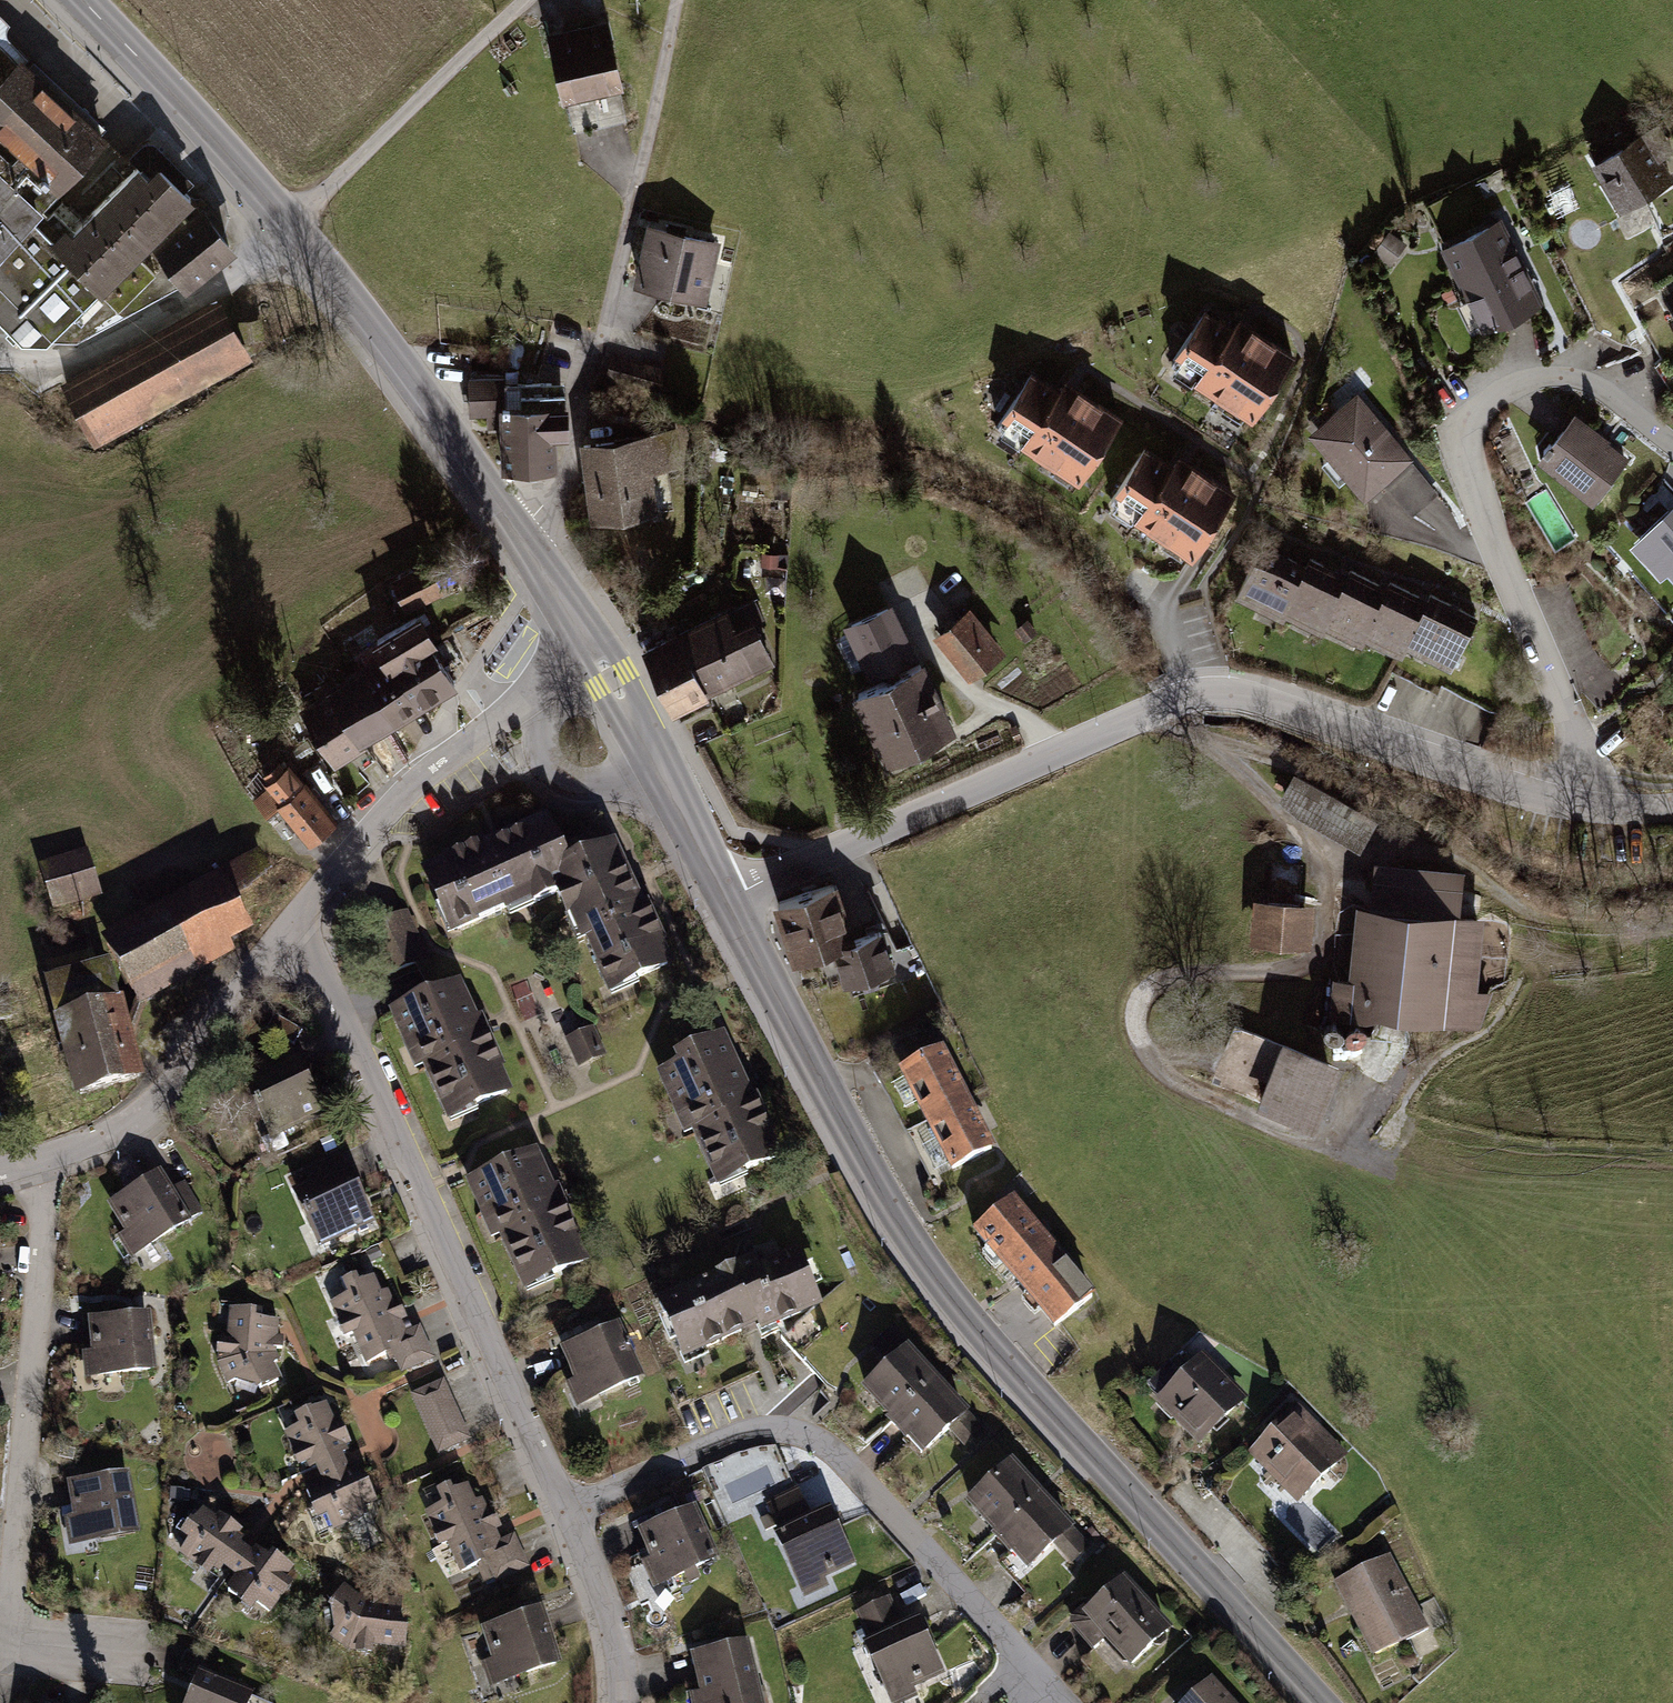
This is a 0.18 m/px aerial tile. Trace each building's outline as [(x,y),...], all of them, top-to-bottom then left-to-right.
[(0,12),(0,319),(18,337),(49,338),(98,289),(118,306),(155,270),(139,253),(193,196),(183,187),(191,180),(161,144),(156,141),(151,139),(146,139),(140,141),(129,154),(136,161),(81,217),(58,196),(63,191),(58,187),(107,135),(100,129),(105,125),(6,36),(4,32),(3,28),(5,24),(8,20),(0,12)] [(608,18),(576,25),(598,125),(627,119),(620,87),(623,86),(608,18)] [(576,25),(546,32),(562,100),(566,99),(572,131),(598,125),(576,25)] [(1590,162),(1617,214),(1672,181),(1672,178),(1662,159),(1669,155),(1653,126),(1590,162)] [(153,243),(185,287),(235,250),(203,207),(153,243)] [(1500,218),(1439,246),(1481,332),(1542,303),(1500,218)] [(721,236),(647,221),(632,282),(707,301),(721,236)] [(205,301),(59,382),(94,443),(253,357),(221,298),(205,301)] [(1200,307),(1162,365),(1249,421),(1294,354),(1237,313),(1229,325),(1200,307)] [(612,354),(603,384),(658,399),(666,368),(645,362),(644,364),(612,354)] [(1033,366),(995,426),(1079,482),(1125,415),(1065,377),(1059,385),(1033,366)] [(505,375),(467,376),(469,416),(498,414),(500,469),(557,469),(556,435),(568,434),(565,382),(506,383),(505,375)] [(1356,392),(1305,432),(1362,500),(1411,461),(1356,392)] [(1573,412),(1537,461),(1592,504),(1631,458),(1573,412)] [(674,425),(579,439),(591,523),(674,509),(667,467),(679,465),(674,425)] [(1143,443),(1103,501),(1189,560),(1235,490),(1178,452),(1172,462),(1143,443)] [(1627,544),(1659,579),(1667,571),(1672,578),(1672,505),(1627,544)] [(1305,563),(1258,541),(1233,598),(1281,620),(1284,616),(1320,635),(1324,628),(1360,645),(1364,639),(1400,657),(1404,646),(1450,671),(1478,617),(1429,593),(1427,597),(1388,580),(1386,585),(1349,568),(1346,574),(1308,556),(1305,563)] [(428,560),(390,579),(405,609),(443,591),(428,560)] [(727,606),(678,629),(709,693),(775,661),(757,621),(764,618),(754,597),(728,608),(727,606)] [(892,602),(844,625),(870,677),(881,672),(884,679),(854,695),(887,766),(957,729),(926,660),(894,673),(891,667),(917,654),(892,602)] [(970,606),(932,637),(971,681),(1007,652),(970,606)] [(325,689),(296,708),(332,767),(366,746),(362,742),(456,686),(433,646),(438,642),(418,610),(369,638),(378,654),(323,686),(325,689)] [(678,629),(641,646),(672,710),(709,693),(678,629)] [(290,764),(251,796),(267,815),(277,806),(307,843),(337,820),(290,764)] [(1376,821),(1293,772),(1278,798),(1297,816),(1360,850),(1376,821)] [(548,817),(419,871),(447,936),(502,912),(504,916),(554,896),(579,945),(584,943),(608,997),(673,966),(614,840),(567,861),(548,817)] [(266,849),(98,936),(136,1007),(234,956),(227,943),(249,932),(232,899),(279,875),(266,849)] [(86,850),(37,865),(51,912),(101,897),(86,850)] [(1369,905),(1355,905),(1346,978),(1333,977),(1330,1016),(1480,1032),(1491,991),(1477,989),(1483,915),(1458,913),(1462,869),(1373,860),(1369,905)] [(837,881),(772,902),(793,962),(832,950),(831,945),(856,937),(837,881)] [(1311,902),(1250,898),(1248,943),(1309,949),(1311,902)] [(382,924),(387,934),(360,944),(377,982),(429,959),(407,911),(382,924)] [(856,937),(831,945),(832,950),(844,985),(896,967),(883,928),(856,937)] [(47,979),(41,981),(73,1099),(145,1080),(122,998),(117,1000),(107,963),(95,966),(92,952),(43,966),(47,979)] [(460,981),(387,1014),(414,1072),(421,1069),(447,1124),(514,1094),(480,1017),(477,1019),(460,981)] [(302,1031),(273,1015),(265,1030),(294,1045),(302,1031)] [(569,1039),(581,1068),(609,1057),(597,1028),(569,1039)] [(783,1162),(724,1035),(672,1058),(676,1066),(655,1075),(683,1137),(691,1134),(716,1190),(783,1162)] [(1340,1066),(1280,1044),(1254,1108),(1313,1130),(1340,1066)] [(261,1077),(243,1083),(269,1142),(324,1117),(291,1047),(255,1061),(261,1077)] [(944,1049),(897,1072),(951,1174),(997,1151),(944,1049)] [(538,1151),(464,1183),(491,1242),(497,1239),(523,1295),(590,1264),(538,1151)] [(339,1153),(301,1169),(308,1183),(291,1192),(318,1250),(375,1226),(339,1153)] [(159,1171),(107,1205),(123,1233),(115,1238),(131,1262),(203,1213),(184,1181),(171,1190),(159,1171)] [(1015,1198),(972,1235),(1055,1334),(1099,1297),(1015,1198)] [(752,1258),(653,1302),(683,1361),(757,1328),(760,1335),(822,1307),(797,1250),(757,1269),(752,1258)] [(355,1277),(341,1284),(346,1297),(329,1304),(344,1340),(352,1337),(365,1365),(385,1357),(388,1362),(393,1360),(400,1375),(434,1360),(420,1327),(412,1329),(403,1309),(398,1310),(389,1290),(381,1293),(373,1277),(359,1283),(355,1277)] [(226,1339),(216,1340),(216,1364),(227,1385),(234,1382),(257,1392),(281,1382),(273,1364),(279,1361),(276,1354),(276,1349),(282,1350),(282,1337),(277,1337),(278,1321),(255,1319),(255,1311),(228,1309),(226,1339)] [(150,1313),(86,1320),(90,1353),(81,1354),(84,1379),(155,1373),(150,1313)] [(620,1323),(559,1350),(573,1381),(563,1384),(575,1410),(644,1378),(620,1323)] [(908,1346),(859,1390),(923,1458),(950,1433),(967,1451),(987,1434),(908,1346)] [(1204,1355),(1155,1403),(1199,1449),(1248,1400),(1204,1355)] [(443,1380),(409,1395),(438,1455),(470,1440),(443,1380)] [(297,1427),(284,1434),(297,1470),(304,1467),(308,1473),(314,1470),(320,1484),(348,1471),(344,1460),(340,1451),(350,1447),(339,1419),(334,1420),(326,1404),(293,1418),(297,1427)] [(1298,1406),(1248,1454),(1299,1504),(1348,1454),(1298,1406)] [(1013,1460),(964,1505),(1027,1574),(1058,1549),(1073,1565),(1092,1548),(1013,1460)] [(348,1471),(320,1484),(302,1492),(316,1523),(325,1519),(333,1532),(368,1517),(365,1510),(376,1505),(364,1481),(359,1483),(353,1469),(348,1471)] [(128,1473),(65,1483),(71,1518),(63,1519),(68,1547),(139,1535),(128,1473)] [(440,1506),(424,1514),(438,1548),(447,1545),(460,1574),(475,1568),(482,1584),(494,1579),(496,1584),(530,1569),(513,1533),(501,1540),(483,1499),(474,1502),(468,1485),(453,1493),(449,1487),(436,1492),(440,1506)] [(780,1535),(774,1538),(804,1600),(829,1588),(825,1580),(856,1566),(831,1508),(811,1517),(799,1489),(766,1504),(780,1535)] [(696,1507),(637,1533),(649,1560),(639,1565),(652,1591),(721,1561),(696,1507)] [(215,1519),(203,1509),(192,1522),(189,1520),(179,1535),(186,1542),(177,1554),(208,1578),(213,1571),(218,1576),(222,1570),(234,1578),(251,1553),(239,1546),(244,1540),(239,1536),(243,1532),(219,1514),(215,1519)] [(253,1549),(251,1553),(234,1578),(225,1592),(237,1600),(234,1604),(251,1614),(255,1606),(270,1615),(292,1584),(286,1579),(293,1569),(270,1554),(267,1559),(253,1549)] [(1391,1555),(1333,1586),(1372,1660),(1428,1630),(1391,1555)] [(1078,1612),(1070,1620),(1070,1628),(1092,1653),(1105,1642),(1131,1671),(1174,1632),(1125,1578),(1082,1617),(1078,1612)] [(366,1601),(344,1587),(326,1611),(330,1615),(334,1631),(329,1640),(348,1653),(373,1653),(373,1648),(406,1650),(407,1624),(400,1624),(402,1603),(366,1601)] [(854,1613),(867,1642),(862,1643),(889,1702),(905,1702),(918,1697),(914,1690),(947,1676),(919,1616),(902,1625),(890,1597),(854,1613)] [(542,1609),(480,1628),(492,1661),(480,1664),(489,1689),(562,1667),(542,1609)] [(689,1656),(699,1692),(689,1695),(691,1702),(763,1702),(749,1641),(689,1656)] [(199,1670),(184,1702),(250,1702),(254,1693),(199,1670)] [(1183,1702),(1236,1702),(1212,1677),(1183,1702)]
